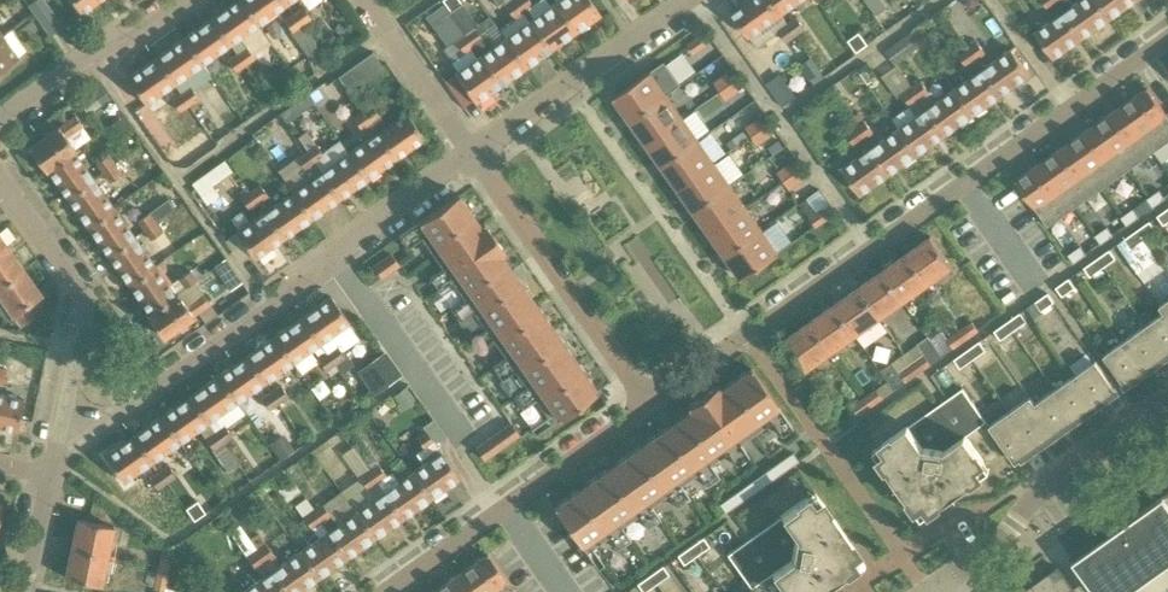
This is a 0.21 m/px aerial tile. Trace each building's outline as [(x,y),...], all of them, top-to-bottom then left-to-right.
[(52,10),(44,0),(34,0),(27,5),(33,13),(38,20),(52,10)] [(80,13),(98,0),(71,0),(80,13)] [(211,17),(229,43),(258,23),(241,0),(235,0),(211,17)] [(258,23),(276,10),(281,16),(283,15),(290,10),(286,3),(283,0),(241,0),(258,23)] [(459,0),(442,0),(451,12),(462,3),(459,0)] [(523,12),(515,0),(505,7),(514,19),(523,12)] [(515,0),(523,12),(533,6),(529,0),(515,0)] [(574,32),(599,14),(590,0),(557,0),(553,2),(574,32)] [(731,13),(748,36),(780,13),(770,0),(750,0),(731,13)] [(780,13),(792,5),(798,0),(770,0),(780,13)] [(1055,0),(1042,0),(1048,8),(1056,2),(1055,0)] [(1098,0),(1078,0),(1072,4),(1069,0),(1059,0),(1056,2),(1063,11),(1082,37),(1110,17),(1098,0)] [(1110,17),(1134,0),(1098,0),(1110,17)] [(302,2),(292,8),(301,21),(310,15),(302,2)] [(553,2),(528,20),(549,49),(574,32),(553,2)] [(1082,37),(1063,11),(1056,2),(1048,8),(1054,17),(1034,31),(1053,57),(1082,37)] [(452,18),(442,4),(426,16),(436,29),(452,18)] [(290,10),(283,15),(291,27),(301,21),(292,8),(290,10)] [(63,25),(52,10),(38,20),(49,36),(63,25)] [(211,17),(183,37),(201,63),(220,50),(229,43),(211,17)] [(787,24),(796,36),(804,30),(797,20),(795,18),(787,24)] [(549,49),(528,20),(504,37),(524,66),(549,49)] [(461,31),(466,37),(476,50),(486,42),(472,23),(461,31)] [(786,42),(796,36),(787,24),(778,30),(786,42)] [(290,31),(307,55),(318,48),(301,25),(292,32),(291,31),(290,31)] [(848,40),(857,52),(868,44),(859,32),(848,40)] [(693,53),(706,44),(703,39),(700,35),(687,44),(693,53)] [(1,36),(0,36),(0,69),(17,58),(1,36)] [(896,66),(920,49),(910,36),(887,54),(896,66)] [(183,37),(155,57),(173,83),(183,76),(201,63),(183,37)] [(476,50),(466,37),(458,43),(467,56),(476,50)] [(524,66),(504,37),(479,55),(499,84),(524,66)] [(976,41),(968,46),(977,60),(986,54),(985,53),(984,53),(976,41)] [(245,46),(236,52),(245,65),(254,58),(245,46)] [(968,66),(977,60),(968,46),(958,53),(966,66),(967,65),(968,66)] [(992,62),(983,68),(1000,94),(1029,74),(1011,48),(995,60),(992,62)] [(235,71),(245,65),(236,52),(227,59),(235,71)] [(351,90),(383,67),(372,54),(342,77),(351,90)] [(499,84),(479,55),(453,72),(474,102),(499,84)] [(155,57),(126,77),(144,103),(173,83),(155,57)] [(821,72),(811,57),(799,65),(809,80),(821,72)] [(974,74),(954,89),(972,114),(1000,94),(983,68),(974,74)] [(666,94),(650,71),(613,96),(630,120),(666,94)] [(769,80),(786,99),(797,89),(780,71),(769,80)] [(720,90),(732,81),(731,80),(726,73),(714,82),(720,90)] [(920,80),(911,86),(919,98),(928,92),(920,80)] [(731,94),(738,90),(732,81),(720,90),(725,99),(731,94)] [(87,114),(109,98),(100,84),(78,100),(87,114)] [(189,85),(180,92),(189,104),(198,98),(190,87),(189,85)] [(911,86),(901,93),(910,105),(919,98),(911,86)] [(1147,87),(1120,106),(1152,152),(1167,141),(1167,117),(1162,109),(1147,87)] [(935,102),(926,108),(944,134),(972,114),(954,89),(935,102)] [(189,104),(180,92),(170,98),(180,111),(189,104)] [(682,116),(666,94),(630,120),(646,142),(682,116)] [(286,108),(280,113),(286,122),(300,113),(293,103),(286,108)] [(370,104),(361,110),(370,123),(380,116),(370,104)] [(1152,152),(1120,106),(1094,124),(1126,170),(1152,152)] [(917,115),(898,128),(916,154),(944,134),(926,108),(917,115)] [(361,110),(352,117),(361,129),(370,123),(361,110)] [(380,116),(370,123),(377,132),(395,158),(424,138),(405,112),(386,125),(380,116)] [(37,140),(28,147),(45,171),(47,169),(49,173),(75,154),(73,151),(75,150),(66,137),(82,125),(74,114),(58,125),(37,140)] [(698,139),(682,116),(646,142),(661,165),(698,139)] [(284,132),(274,117),(258,127),(269,142),(284,132)] [(764,126),(758,118),(746,127),(751,135),(764,126)] [(864,120),(855,127),(864,138),(873,132),(864,120)] [(1126,170),(1094,124),(1068,143),(1100,188),(1126,170)] [(757,143),(770,135),(764,126),(751,135),(757,143)] [(855,127),(846,133),(854,145),(864,138),(855,127)] [(898,128),(870,148),(882,164),(888,173),(916,154),(898,128)] [(306,131),(298,137),(306,149),(305,150),(314,162),(323,156),(314,143),(306,131)] [(377,132),(349,152),(367,178),(395,158),(377,132)] [(677,187),(714,161),(698,139),(661,165),(677,187)] [(776,140),(764,149),(770,156),(781,148),(776,140)] [(323,156),(314,162),(339,198),(367,178),(349,152),(342,142),(323,156)] [(1100,188),(1068,143),(1042,161),(1074,207),(1100,188)] [(861,155),(841,168),(859,194),(888,173),(882,164),(870,148),(861,155)] [(296,157),(295,157),(304,170),(314,162),(305,150),(296,157)] [(75,154),(49,173),(66,196),(92,178),(86,169),(75,154)] [(94,162),(101,172),(114,163),(107,154),(94,162)] [(212,184),(232,170),(225,160),(193,182),(196,186),(206,202),(219,194),(212,184)] [(693,210),(730,184),(714,161),(677,187),(693,210)] [(1047,226),(1074,207),(1042,161),(1015,180),(1047,226)] [(305,183),(293,191),(311,218),(339,198),(314,162),(304,170),(304,171),(299,175),(305,183)] [(108,182),(121,172),(114,163),(101,172),(108,182)] [(796,171),(790,163),(777,172),(783,180),(796,171)] [(801,179),(796,171),(783,180),(789,188),(801,179)] [(92,178),(66,196),(69,200),(88,227),(114,209),(99,188),(94,181),(92,178)] [(249,189),(258,202),(267,196),(258,183),(249,189)] [(731,217),(746,206),(731,186),(730,184),(693,210),(709,232),(731,217)] [(258,202),(249,189),(240,196),(249,209),(258,202)] [(1165,198),(1158,189),(1146,198),(1152,207),(1165,198)] [(293,191),(265,211),(283,237),(311,218),(293,191)] [(420,238),(433,257),(484,222),(483,221),(479,224),(458,194),(412,226),(412,227),(420,238)] [(149,211),(155,221),(174,208),(166,198),(148,211),(149,211)] [(762,229),(746,206),(731,217),(709,232),(725,255),(731,250),(762,229)] [(1157,215),(1163,224),(1167,220),(1167,207),(1157,215)] [(828,217),(822,208),(809,217),(815,226),(828,217)] [(1139,216),(1132,208),(1120,216),(1126,225),(1139,216)] [(114,209),(88,227),(107,254),(133,236),(114,209)] [(155,221),(149,211),(136,220),(143,230),(155,221)] [(239,230),(236,231),(255,258),(283,237),(265,211),(239,230)] [(1149,220),(1136,229),(1143,238),(1155,229),(1149,220)] [(155,221),(143,230),(149,240),(162,230),(155,221)] [(1100,243),(1112,235),(1106,226),(1094,235),(1100,243)] [(778,252),(762,229),(731,250),(725,255),(731,264),(741,278),(758,266),(778,252)] [(1143,238),(1136,229),(1124,238),(1130,247),(1143,238)] [(133,236),(107,254),(126,281),(152,263),(133,236)] [(930,236),(905,253),(926,283),(951,266),(930,236)] [(0,249),(0,285),(23,269),(6,245),(0,249)] [(1086,254),(1080,245),(1067,254),(1073,262),(1086,254)] [(1109,249),(1096,258),(1102,267),(1115,258),(1109,249)] [(399,265),(390,253),(382,259),(390,271),(399,265)] [(905,253),(881,270),(902,300),(926,283),(905,253)] [(1102,267),(1096,258),(1083,267),(1089,276),(1102,267)] [(381,277),(390,271),(382,259),(373,265),(381,277)] [(152,263),(126,281),(145,308),(171,290),(152,263)] [(23,269),(0,285),(0,298),(20,326),(33,316),(24,304),(39,293),(23,269)] [(190,269),(177,279),(182,286),(183,288),(193,281),(197,279),(190,269)] [(881,270),(857,287),(878,317),(902,300),(881,270)] [(1061,296),(1074,286),(1068,277),(1055,287),(1061,296)] [(171,290),(145,308),(147,311),(145,313),(163,337),(193,316),(198,312),(205,323),(216,315),(209,304),(201,292),(193,281),(183,288),(182,286),(175,291),(173,293),(171,290)] [(857,287),(833,304),(854,334),(878,317),(857,287)] [(1041,310),(1053,301),(1047,292),(1034,301),(1041,310)] [(330,296),(301,316),(320,342),(348,322),(330,296)] [(1159,305),(1163,310),(1167,318),(1167,299),(1159,305)] [(833,304),(809,321),(830,351),(854,334),(833,304)] [(1142,325),(1165,356),(1167,354),(1167,318),(1163,310),(1142,325)] [(1019,312),(1006,321),(1013,330),(1025,321),(1019,312)] [(301,316),(273,336),(291,362),(320,342),(301,316)] [(867,342),(889,327),(884,319),(862,334),(867,342)] [(830,351),(809,321),(784,339),(806,369),(830,351)] [(977,329),(971,321),(959,329),(966,339),(978,330),(977,329)] [(1013,330),(1006,321),(994,330),(1000,339),(1013,330)] [(1142,325),(1123,339),(1145,370),(1165,356),(1142,325)] [(966,339),(959,329),(946,338),(953,348),(966,339)] [(273,336),(245,356),(263,382),(291,362),(273,336)] [(916,344),(904,353),(918,373),(930,364),(930,363),(941,356),(927,336),(916,344)] [(1145,370),(1123,339),(1103,353),(1125,385),(1145,370)] [(979,340),(966,349),(973,358),(985,349),(979,340)] [(336,342),(326,349),(335,361),(344,354),(336,342)] [(335,361),(326,349),(316,355),(325,368),(335,361)] [(973,358),(966,349),(953,359),(960,368),(973,358)] [(918,373),(904,353),(880,370),(886,379),(894,389),(918,373)] [(263,382),(245,356),(216,375),(235,402),(263,382)] [(386,359),(368,370),(379,386),(401,372),(390,356),(386,359)] [(1095,360),(1074,374),(1096,405),(1116,390),(1095,360)] [(533,377),(529,380),(519,366),(500,379),(517,405),(518,403),(535,427),(552,415),(539,396),(544,393),(533,377)] [(749,366),(551,501),(597,568),(603,564),(592,547),(609,535),(618,548),(629,540),(620,526),(638,514),(647,527),(659,519),(650,505),(668,493),(677,507),(689,499),(679,484),(698,472),(707,485),(719,477),(710,463),(727,452),(736,465),(748,457),(739,443),(755,432),(771,421),(781,435),(792,427),(749,366)] [(1074,374),(1055,388),(1076,419),(1096,405),(1074,374)] [(235,402),(216,375),(188,395),(207,421),(235,402)] [(270,391),(278,403),(288,396),(279,384),(270,391)] [(415,401),(405,387),(394,395),(404,409),(415,401)] [(863,397),(870,406),(883,398),(882,397),(875,388),(863,397)] [(942,451),(965,435),(985,421),(962,388),(947,398),(940,403),(908,426),(922,445),(942,451)] [(1076,419),(1055,388),(1034,403),(1056,433),(1076,419)] [(278,403),(270,391),(261,398),(269,409),(278,403)] [(17,430),(19,418),(21,407),(23,399),(0,394),(0,427),(17,430)] [(188,395),(160,415),(179,441),(198,428),(203,436),(212,429),(207,421),(188,395)] [(1030,396),(1009,411),(1035,448),(1056,433),(1034,403),(1030,396)] [(857,415),(870,406),(863,397),(851,406),(857,415)] [(1035,448),(1009,411),(989,425),(1015,462),(1035,448)] [(160,415),(132,435),(151,461),(179,441),(160,415)] [(510,422),(501,429),(510,440),(518,434),(510,422)] [(222,423),(212,429),(222,443),(232,436),(222,423)] [(922,445),(908,426),(907,425),(882,443),(888,451),(879,457),(904,492),(915,508),(924,502),(929,510),(947,498),(980,474),(975,466),(983,460),(965,435),(942,451),(939,470),(919,468),(922,445)] [(237,464),(222,443),(212,429),(203,436),(212,449),(227,470),(237,464)] [(510,440),(501,429),(493,435),(501,446),(510,440)] [(424,449),(434,442),(425,430),(415,437),(424,449)] [(132,435),(103,455),(122,481),(146,464),(146,473),(148,476),(157,470),(151,461),(132,435)] [(501,446),(493,435),(484,441),(492,453),(501,446)] [(294,450),(285,437),(271,447),(280,459),(294,450)] [(377,462),(361,439),(352,445),(368,468),(377,462)] [(484,459),(492,453),(484,441),(475,447),(484,459)] [(429,497),(458,477),(434,442),(424,449),(417,454),(423,463),(411,471),(429,497)] [(922,445),(919,468),(939,470),(942,451),(922,445)] [(785,469),(797,460),(791,452),(779,461),(785,469)] [(785,469),(779,461),(767,469),(773,478),(785,469)] [(429,497),(411,471),(392,485),(377,462),(368,468),(367,469),(375,480),(383,491),(401,517),(429,497)] [(157,470),(166,482),(176,476),(167,463),(157,470)] [(375,480),(367,469),(358,476),(365,486),(375,480)] [(767,469),(755,478),(761,486),(773,478),(767,469)] [(157,489),(166,482),(157,470),(148,476),(157,489)] [(761,486),(755,478),(743,486),(749,495),(761,486)] [(743,486),(731,494),(731,495),(737,503),(749,495),(743,486)] [(401,517),(383,491),(355,511),(373,537),(401,517)] [(1097,591),(1111,591),(1167,552),(1167,491),(1070,559),(1089,586),(1091,584),(1097,591)] [(731,495),(731,494),(718,503),(724,512),(731,507),(737,503),(731,495)] [(790,559),(770,573),(783,591),(814,591),(836,576),(853,564),(847,556),(855,550),(843,533),(819,499),(811,505),(805,497),(779,515),(780,516),(794,536),(818,539),(813,562),(790,559)] [(204,512),(196,501),(185,508),(193,520),(204,512)] [(330,515),(321,503),(312,509),(321,521),(330,515)] [(321,521),(312,509),(303,516),(311,528),(321,521)] [(373,537),(355,511),(336,524),(330,515),(321,521),(345,556),(373,537)] [(794,536),(780,516),(751,537),(746,540),(742,542),(726,554),(750,587),(770,573),(790,559),(794,536)] [(70,548),(107,555),(113,526),(92,521),(77,518),(70,548)] [(345,556),(321,521),(311,528),(318,537),(299,551),(317,576),(345,556)] [(264,561),(256,549),(249,539),(244,532),(243,533),(234,539),(255,568),(264,561)] [(794,536),(790,559),(813,562),(818,539),(794,536)] [(689,546),(695,555),(708,546),(702,537),(689,546)] [(273,555),(265,542),(256,549),(264,561),(273,555)] [(157,566),(169,569),(173,546),(161,544),(157,566)] [(695,555),(689,546),(676,555),(682,564),(695,555)] [(107,555),(70,548),(64,577),(98,584),(100,584),(107,555)] [(299,551),(280,564),(273,555),(264,561),(271,570),(286,591),(294,591),(317,576),(299,551)] [(459,572),(473,591),(513,591),(486,553),(459,572)] [(648,574),(655,583),(668,574),(661,565),(648,574)] [(169,569),(157,566),(152,588),(164,591),(169,569)] [(1058,568),(1055,570),(1024,591),(1075,591),(1058,568)] [(271,570),(242,590),(243,591),(286,591),(271,570)] [(433,590),(434,591),(473,591),(459,572),(433,590)] [(655,583),(648,574),(636,583),(642,591),(655,583)]
